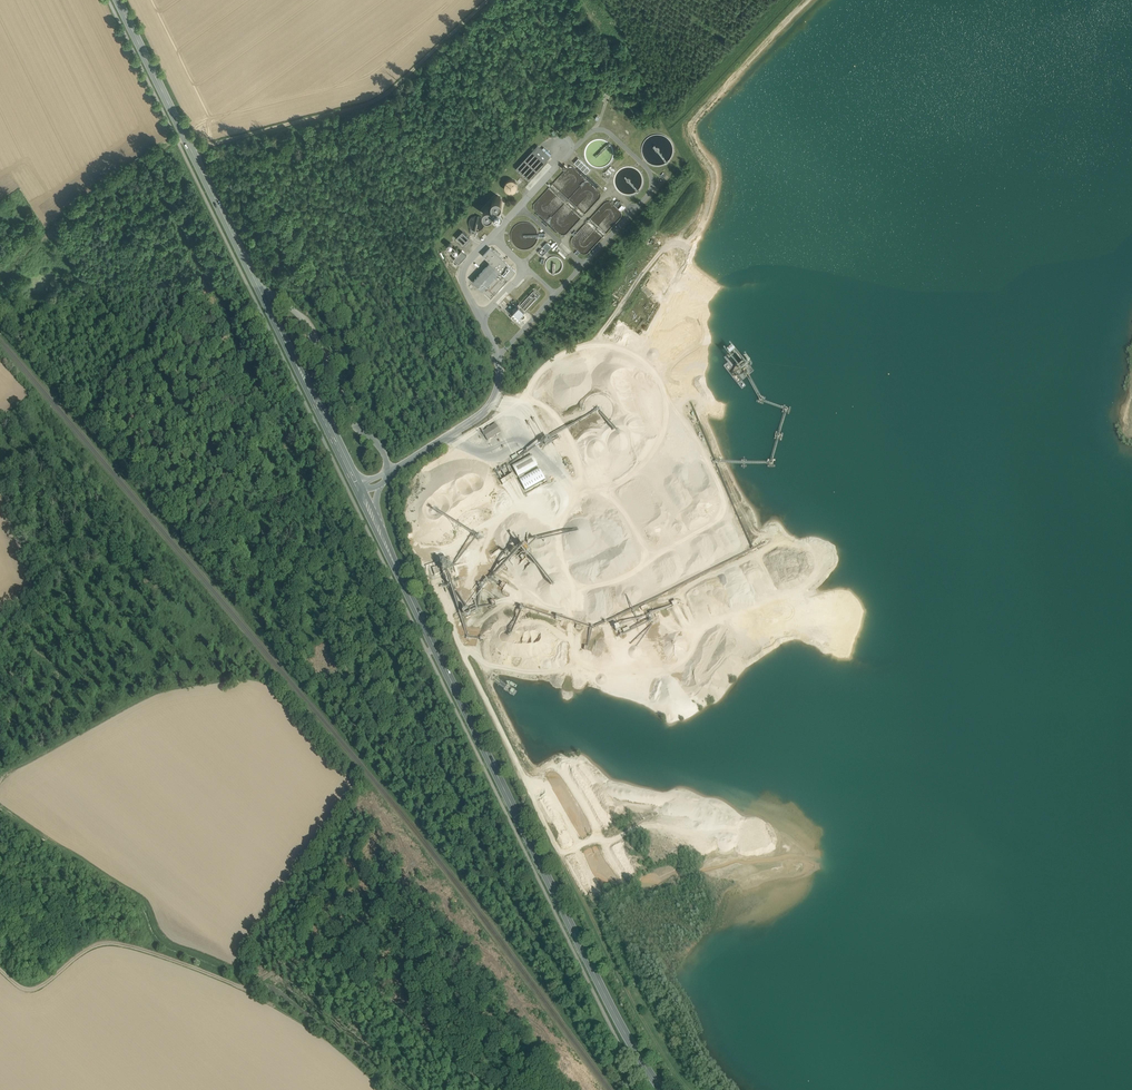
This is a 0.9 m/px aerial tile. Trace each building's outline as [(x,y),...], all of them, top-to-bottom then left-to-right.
[(545,162),(552,155),(539,144),(533,151),(545,162)] [(587,174),(591,169),(579,157),(574,162),(587,174)] [(531,178),(543,163),(540,160),(533,169),(531,167),(529,169),(528,168),(524,172),(531,178)] [(509,178),(504,190),(515,194),(520,182),(509,178)] [(505,195),(499,198),(503,206),(509,203),(505,195)] [(619,200),(615,204),(621,209),(624,206),(619,200)] [(460,251),(471,238),(464,232),(452,245),(460,251)] [(547,241),(538,252),(543,256),(552,246),(547,241)] [(462,262),(469,255),(464,249),(456,257),(462,262)] [(513,269),(496,253),(489,261),(490,262),(473,281),(483,291),(495,278),(500,283),(513,269)] [(520,318),(527,310),(521,305),(514,313),(520,318)] [(496,424),(483,432),(488,440),(501,432),(496,424)] [(532,455),(512,466),(518,477),(538,466),(532,455)] [(539,469),(519,480),(525,491),(545,480),(539,469)] [(439,566),(433,568),(435,575),(441,572),(439,566)]
